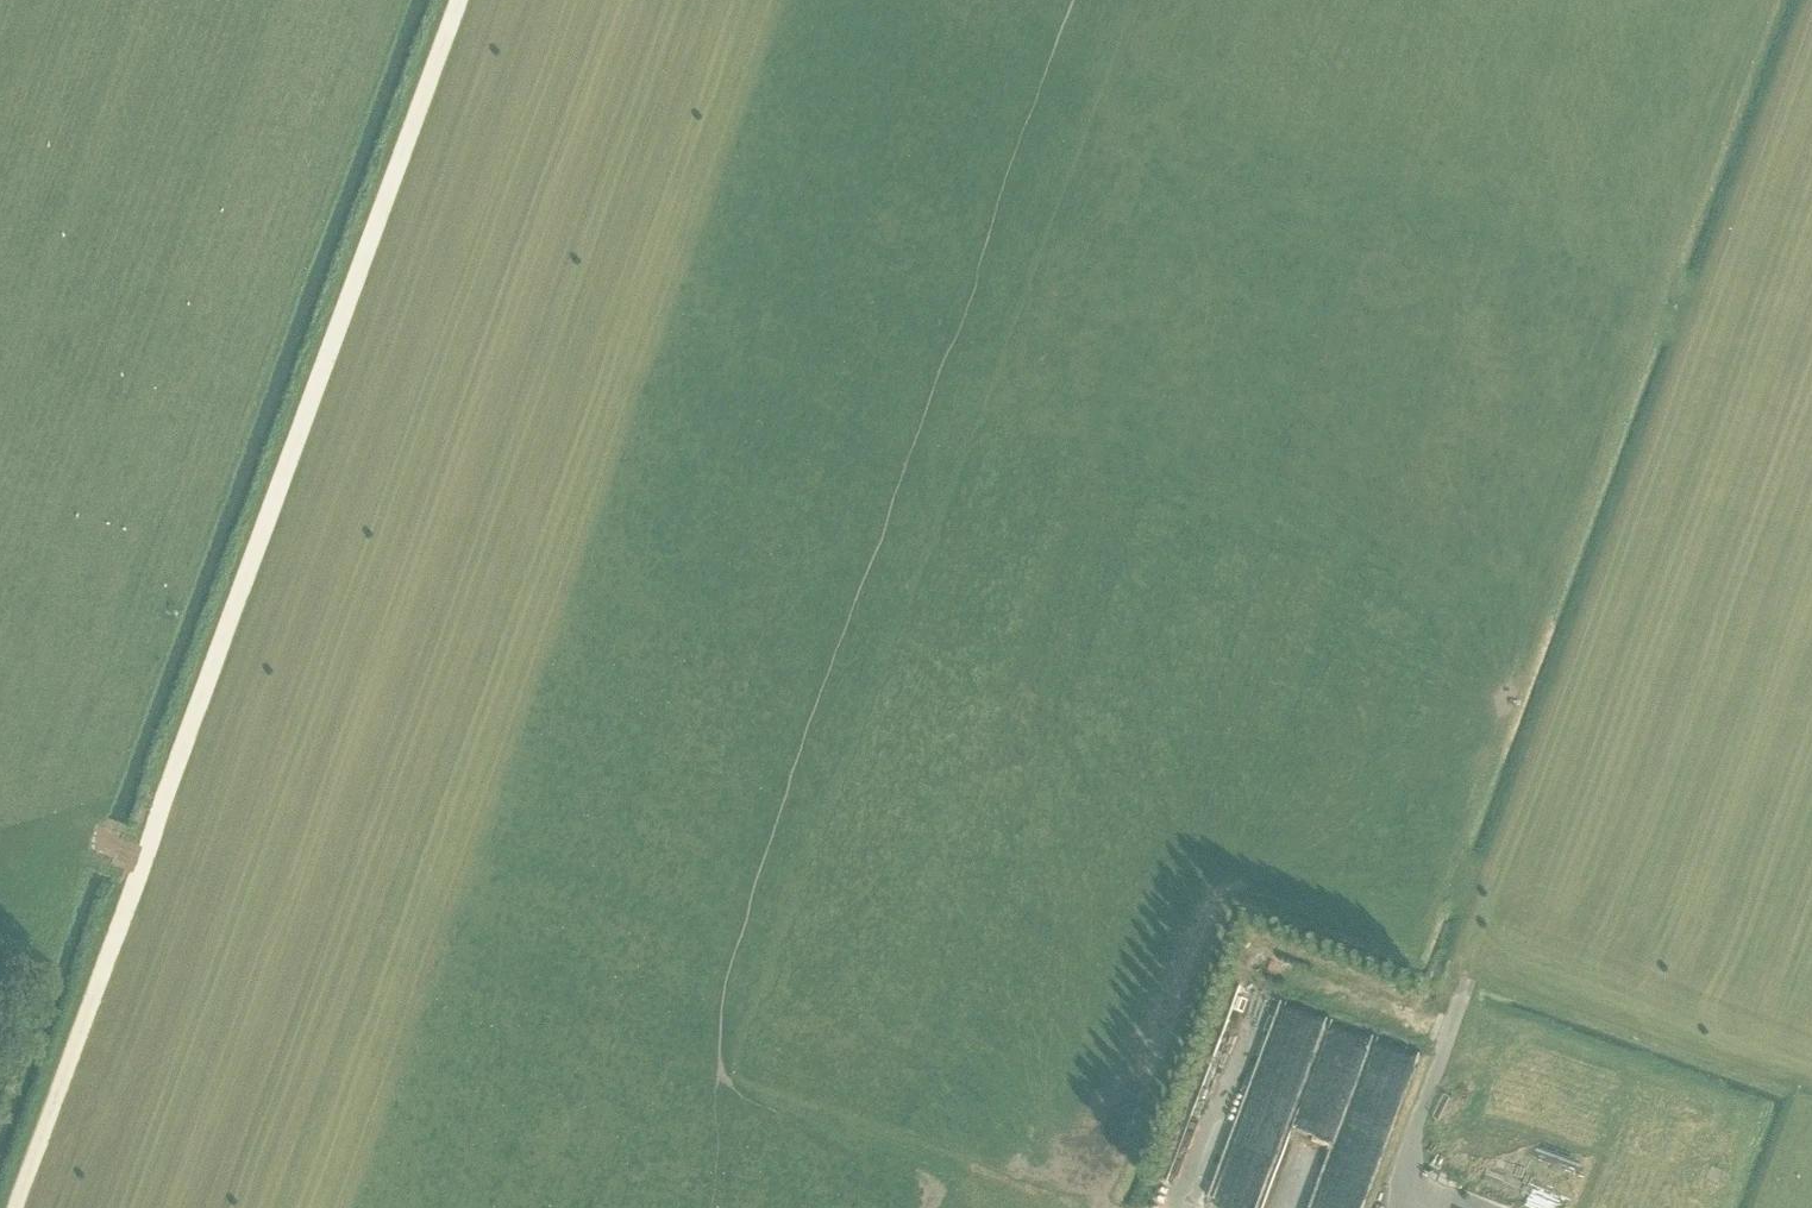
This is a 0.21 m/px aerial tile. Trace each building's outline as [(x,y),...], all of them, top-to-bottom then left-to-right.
[(1265,1006),(1230,993),(1160,1190),(1195,1203),(1265,1006)] [(1271,1010),(1260,1089),(1286,1092),(1297,1014),(1271,1010)] [(1336,1104),(1358,1038),(1326,1028),(1304,1093),(1336,1104)]
